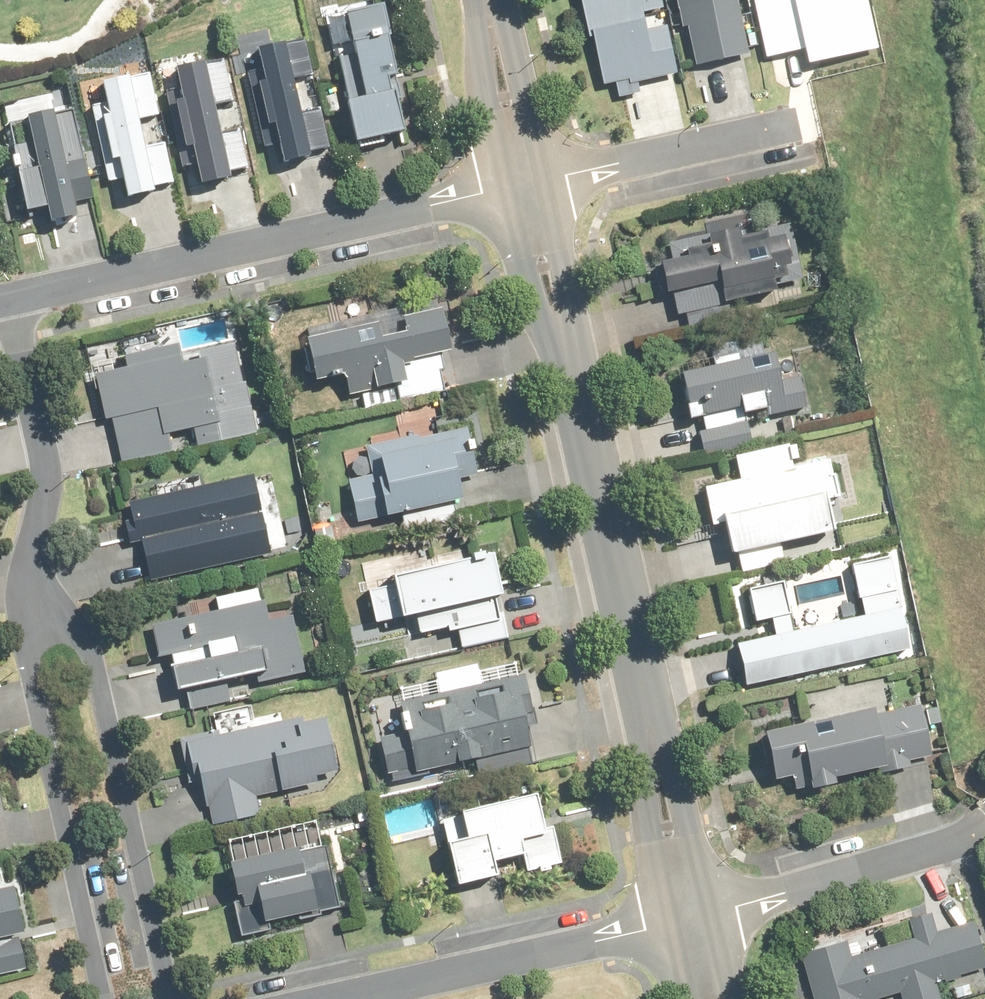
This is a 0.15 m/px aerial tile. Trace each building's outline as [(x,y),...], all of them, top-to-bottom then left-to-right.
[(660,0),(582,0),(608,102),(618,100),(615,90),(679,73),(660,0)] [(737,0),(676,0),(692,68),(750,55),(737,0)] [(381,30),(375,2),(333,11),(353,100),(335,104),(344,145),(392,134),(380,79),(384,78),(374,32),(381,30)] [(315,74),(305,43),(249,59),(280,166),(312,157),(300,116),(304,115),(294,80),(315,74)] [(206,109),(226,105),(218,66),(170,76),(175,102),(169,104),(178,148),(185,146),(194,185),(241,175),(232,132),(212,136),(206,109)] [(133,122),(152,118),(144,79),(96,89),(102,115),(95,117),(104,161),(112,160),(120,198),(167,188),(158,145),(139,149),(133,122)] [(94,201),(73,112),(27,122),(37,168),(18,173),(27,213),(49,208),(52,222),(78,216),(75,206),(94,201)] [(787,253),(776,210),(720,224),(723,234),(669,247),(672,260),(661,263),(675,317),(777,291),(768,258),(787,253)] [(307,339),(320,402),(397,387),(400,401),(444,393),(436,356),(453,352),(444,307),(366,323),(367,327),(307,339)] [(260,432),(239,342),(181,356),(179,349),(125,361),(127,369),(97,376),(107,421),(113,419),(123,466),(172,454),(167,435),(195,429),(199,447),(260,432)] [(681,375),(689,424),(699,422),(704,451),(755,442),(751,419),(807,410),(802,380),(779,384),(773,349),(715,359),(717,369),(681,375)] [(485,497),(471,429),(344,455),(357,522),(485,497)] [(782,472),(777,449),(737,457),(742,482),(705,489),(713,526),(725,523),(732,555),(829,534),(822,502),(837,499),(829,462),(782,472)] [(272,552),(254,476),(133,504),(151,581),(272,552)] [(510,614),(497,553),(428,567),(429,573),(367,587),(375,625),(415,616),(420,638),(458,630),(462,649),(510,639),(504,615),(510,614)] [(749,593),(759,641),(738,646),(747,686),(911,651),(892,563),(854,571),(864,619),(794,634),(784,586),(749,593)] [(268,622),(263,600),(154,625),(161,658),(170,656),(179,692),(261,674),(263,683),(308,673),(295,616),(268,622)] [(416,773),(532,748),(514,664),(483,671),(481,665),(436,675),(437,681),(398,689),(416,773)] [(255,721),(250,705),(211,717),(217,736),(189,744),(213,828),(262,814),(258,800),(342,775),(326,720),(291,730),(286,712),(255,721)] [(933,761),(923,708),(874,717),(873,712),(766,732),(778,796),(836,785),(835,780),(933,761)] [(542,828),(536,797),(442,816),(448,842),(457,886),(498,878),(495,862),(523,856),(527,873),(563,865),(555,825),(542,828)] [(324,855),(317,822),(227,842),(239,898),(259,894),(265,923),(336,908),(324,855)] [(13,888),(0,891),(0,981),(34,973),(13,888)] [(938,916),(912,922),(916,941),(863,955),(859,939),(803,953),(815,998),(880,998),(900,994),(901,998),(940,998),(936,984),(984,972),(984,954),(977,925),(943,934),(938,916)]
